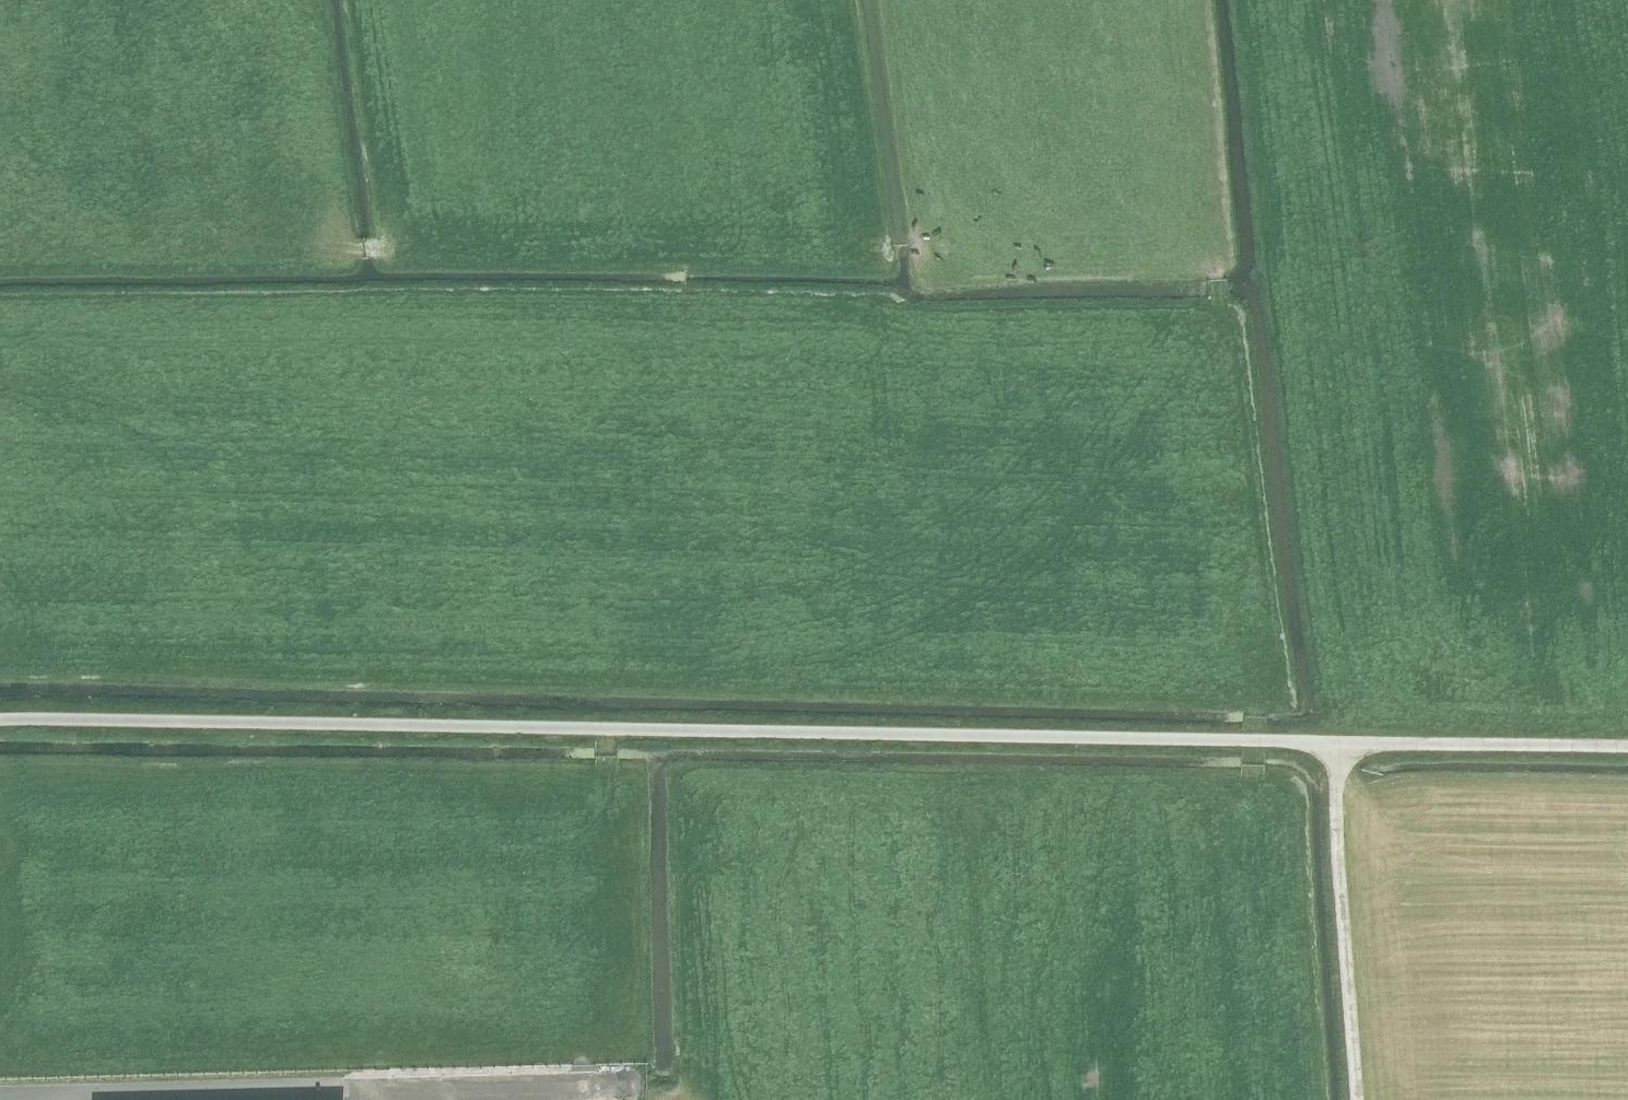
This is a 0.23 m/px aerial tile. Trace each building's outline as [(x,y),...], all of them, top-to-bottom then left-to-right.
[(592,1090),(589,1093),(587,1097),(585,1099),(645,1099),(644,1096),(642,1093),(639,1090),(635,1086),(631,1084),(626,1082),(621,1080),(615,1080),(609,1081),(605,1082),(601,1083),(597,1086),(592,1090)]
